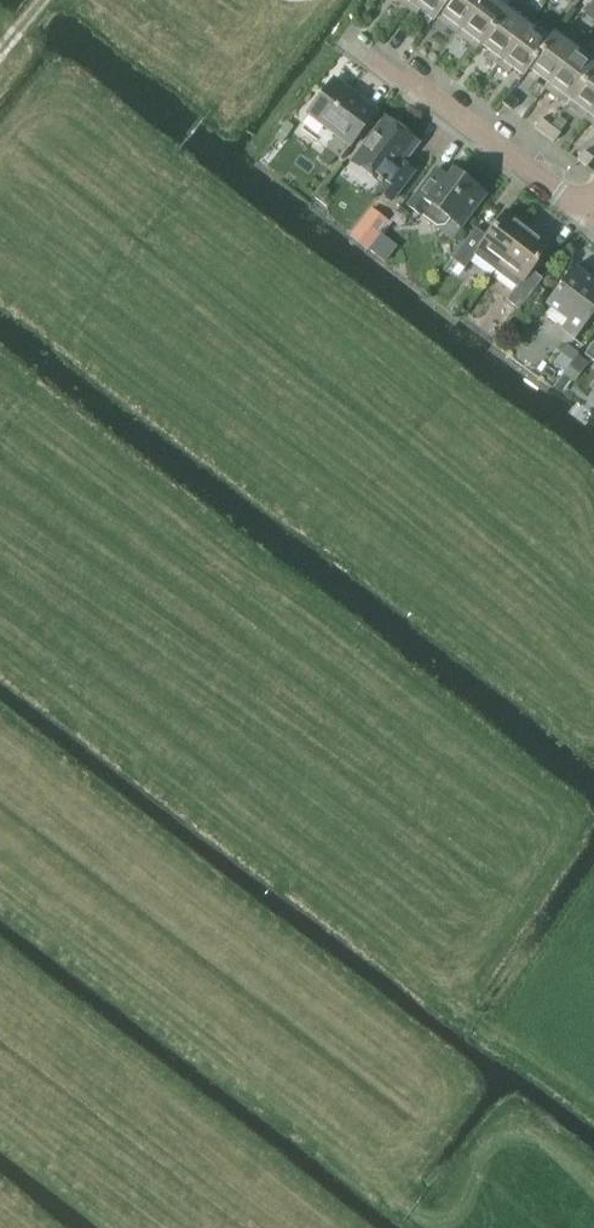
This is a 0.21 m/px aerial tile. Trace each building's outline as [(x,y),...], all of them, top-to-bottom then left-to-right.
[(418,0),(400,0),(398,2),(409,11),(418,0)] [(409,11),(421,19),(424,15),(434,23),(440,15),(440,14),(450,0),(418,0),(409,11)] [(440,14),(440,15),(450,22),(446,26),(458,35),(484,0),(450,0),(440,14)] [(508,11),(514,3),(516,0),(484,0),(458,35),(469,43),(472,39),(482,46),(508,11)] [(499,66),(534,19),(535,19),(514,3),(508,11),(482,46),(491,53),(488,58),(499,66)] [(549,42),(555,35),(534,19),(499,66),(510,75),(514,70),(524,78),(530,70),(529,70),(550,43),(549,42)] [(547,90),(576,51),(555,35),(549,42),(550,43),(529,70),(530,70),(539,77),(536,82),(547,90)] [(593,72),(593,64),(576,51),(547,90),(558,99),(562,94),(572,102),(593,72)] [(593,116),(593,72),(572,102),(581,109),(578,114),(590,122),(593,116)] [(333,80),(307,115),(335,137),(326,149),(336,157),(339,160),(375,112),(333,80)] [(513,112),(519,103),(510,96),(503,105),(513,112)] [(403,165),(419,145),(385,119),(352,162),(382,185),(377,191),(392,202),(414,173),(403,165)] [(545,136),(552,128),(542,121),(536,129),(545,136)] [(555,144),(561,135),(552,128),(545,136),(555,144)] [(326,149),(318,159),(329,167),(336,157),(326,149)] [(593,160),(585,153),(578,161),(588,168),(593,160)] [(431,176),(408,206),(421,217),(432,225),(451,241),(461,228),(485,196),(453,171),(443,185),(431,176)] [(495,272),(528,228),(506,212),(486,238),(475,229),(451,260),(464,270),(474,256),(495,272)] [(376,214),(355,241),(367,249),(387,223),(376,214)] [(530,271),(550,245),(528,228),(495,272),(516,288),(506,301),(519,311),(542,280),(530,271)] [(546,303),(570,321),(563,329),(575,338),(593,314),(593,284),(573,268),(546,303)] [(585,355),(593,361),(593,343),(585,355)]
